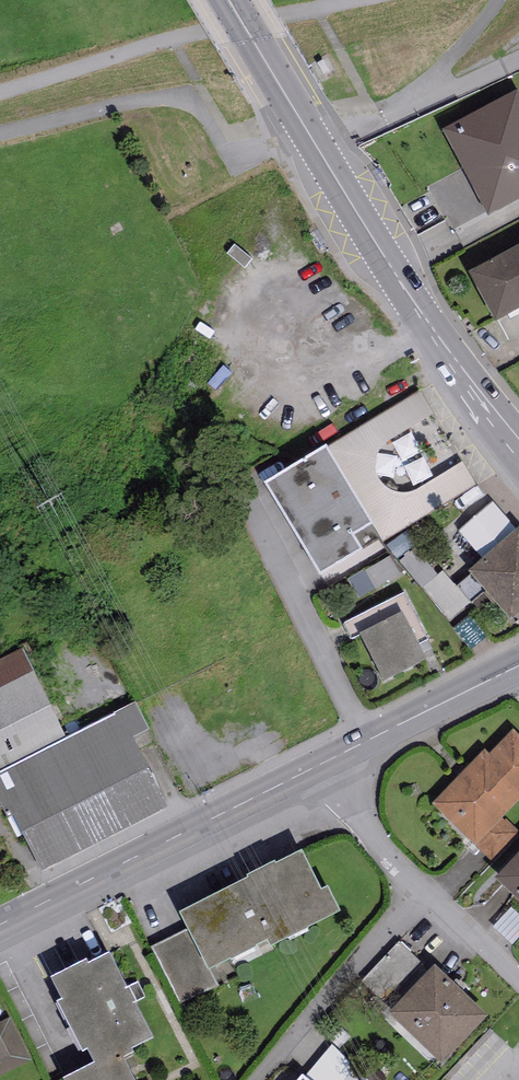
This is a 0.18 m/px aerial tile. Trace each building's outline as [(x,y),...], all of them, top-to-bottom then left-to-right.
[(442,132),(489,218),(518,202),(518,91),(442,132)] [(469,274),(496,325),(518,312),(518,247),(469,274)] [(420,393),(265,485),(320,577),(477,486),(420,393)] [(483,561),(518,532),(494,504),(459,533),(483,561)] [(468,574),(511,623),(518,617),(518,531),(518,532),(483,561),(468,574)] [(428,595),(454,627),(473,611),(447,580),(428,595)] [(403,614),(360,637),(384,684),(427,662),(403,614)] [(0,661),(0,767),(64,736),(23,650),(0,661)] [(41,874),(167,809),(132,740),(148,732),(136,705),(0,774),(0,804),(9,820),(13,817),(41,874)] [(432,804),(493,863),(518,837),(518,832),(504,818),(518,803),(518,735),(513,729),(489,754),(485,749),(432,804)] [(248,882),(180,916),(188,931),(152,949),(180,1005),(218,987),(211,972),(269,944),(272,951),(341,917),(328,890),(321,894),(302,855),(276,867),(274,864),(246,878),(248,882)] [(495,881),(518,904),(518,856),(495,881)] [(404,955),(372,987),(389,1005),(422,973),(404,955)] [(51,981),(62,1003),(57,1006),(82,1055),(87,1053),(94,1067),(67,1079),(133,1079),(123,1061),(134,1055),(132,1052),(153,1041),(135,1005),(137,1004),(130,990),(127,991),(109,957),(88,967),(86,963),(51,981)] [(483,1028),(431,975),(385,1020),(437,1073),(483,1028)] [(0,1023),(0,1040),(11,1061),(16,1070),(32,1062),(10,1018),(0,1023)] [(11,1061),(0,1040),(0,1067),(11,1061)]
